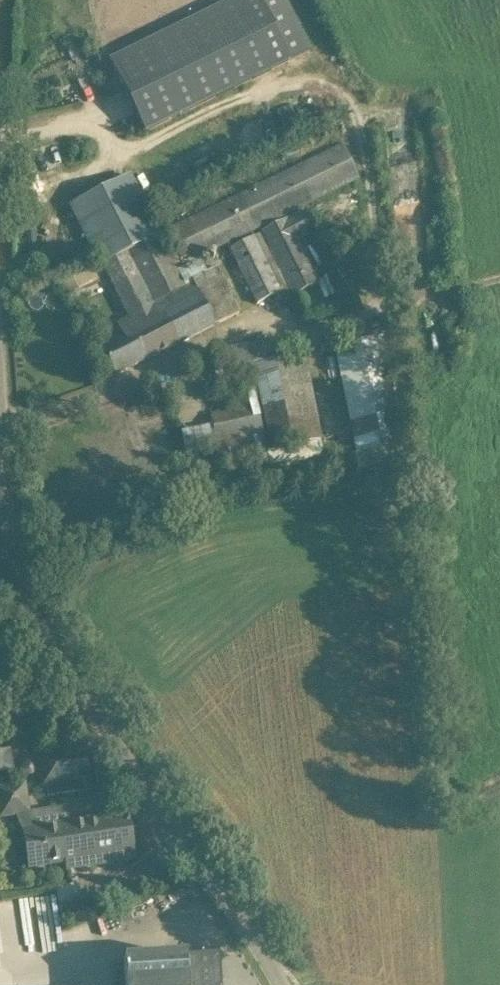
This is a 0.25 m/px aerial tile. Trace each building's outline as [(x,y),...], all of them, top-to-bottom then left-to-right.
[(110,61),(145,133),(310,51),(285,0),(233,0),(110,61)] [(99,348),(114,377),(238,314),(229,296),(215,265),(203,271),(198,257),(256,229),(358,181),(342,145),(240,195),(166,230),(155,235),(126,177),(71,204),(100,263),(127,316),(114,323),(121,337),(99,348)] [(324,226),(366,208),(358,191),(317,209),(324,226)] [(228,250),(247,287),(256,305),(276,295),(280,302),(292,295),(317,283),(297,242),(316,232),(305,211),(228,250)] [(395,420),(387,339),(332,345),(333,356),(341,355),(344,390),(364,388),(368,423),(395,420)] [(322,440),(304,355),(265,362),(261,342),(215,351),(219,371),(222,394),(205,397),(211,426),(180,432),(184,455),(216,448),(222,475),(268,464),(269,467),(321,452),(319,440),(322,440)] [(352,434),(357,456),(392,448),(387,427),(352,434)] [(42,755),(47,786),(89,780),(84,748),(42,755)] [(107,817),(37,829),(28,813),(29,812),(25,784),(0,788),(0,808),(1,817),(16,814),(25,831),(31,868),(67,862),(69,869),(133,859),(126,814),(107,817)] [(79,884),(56,885),(57,910),(81,908),(79,884)] [(219,954),(123,960),(124,984),(221,984),(219,954)]
